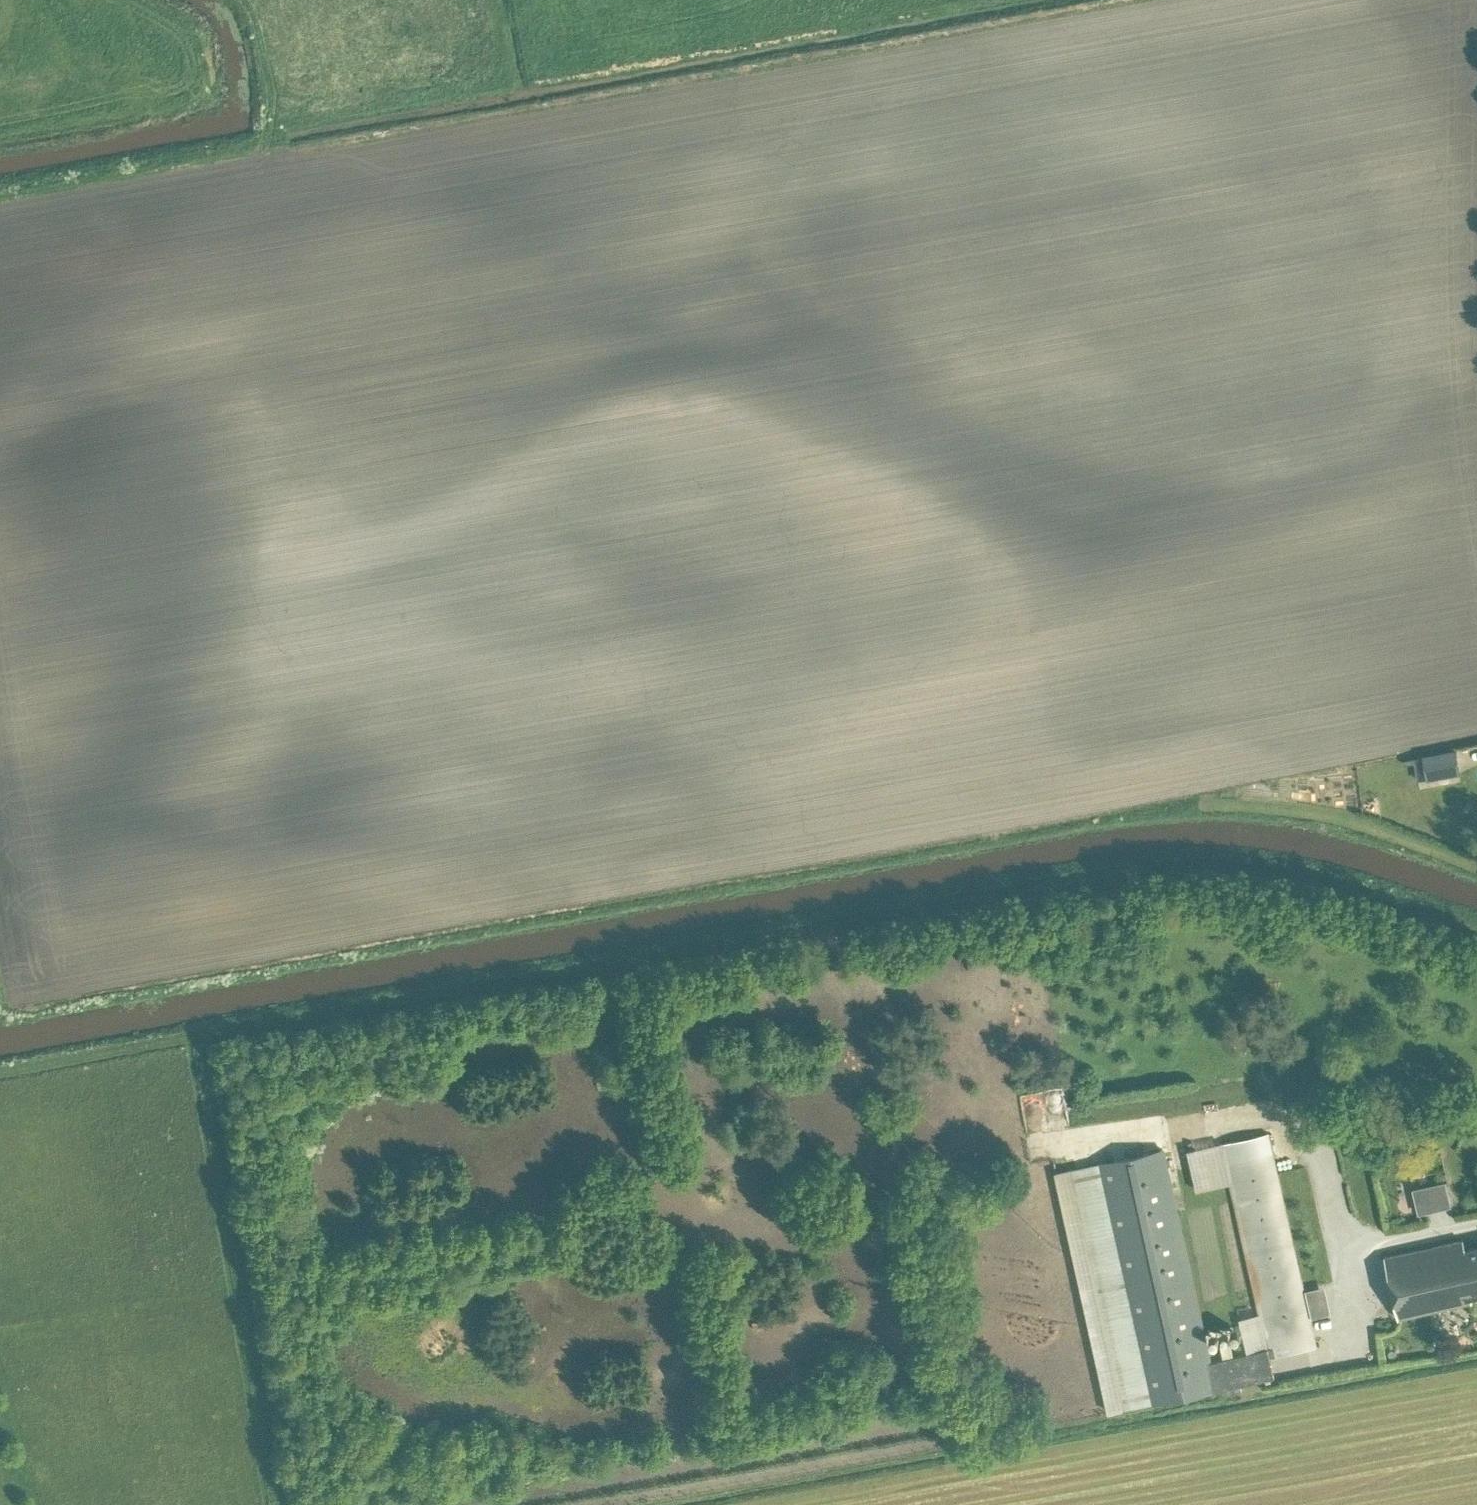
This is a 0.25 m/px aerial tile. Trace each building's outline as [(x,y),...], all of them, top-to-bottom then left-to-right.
[(1164,1147),(1054,1171),(1108,1412),(1252,1380),(1274,1375),(1270,1356),(1318,1345),(1269,1130),(1225,1140),(1232,1171),(1228,1172),(1267,1346),(1254,1349),(1212,1359),(1206,1331),(1177,1204),(1164,1147)] [(1431,1194),(1415,1198),(1418,1213),(1435,1209),(1431,1194)] [(1463,1238),(1384,1256),(1385,1257),(1399,1317),(1472,1300),(1471,1297),(1476,1296),(1476,1246),(1466,1248),(1463,1238)]
